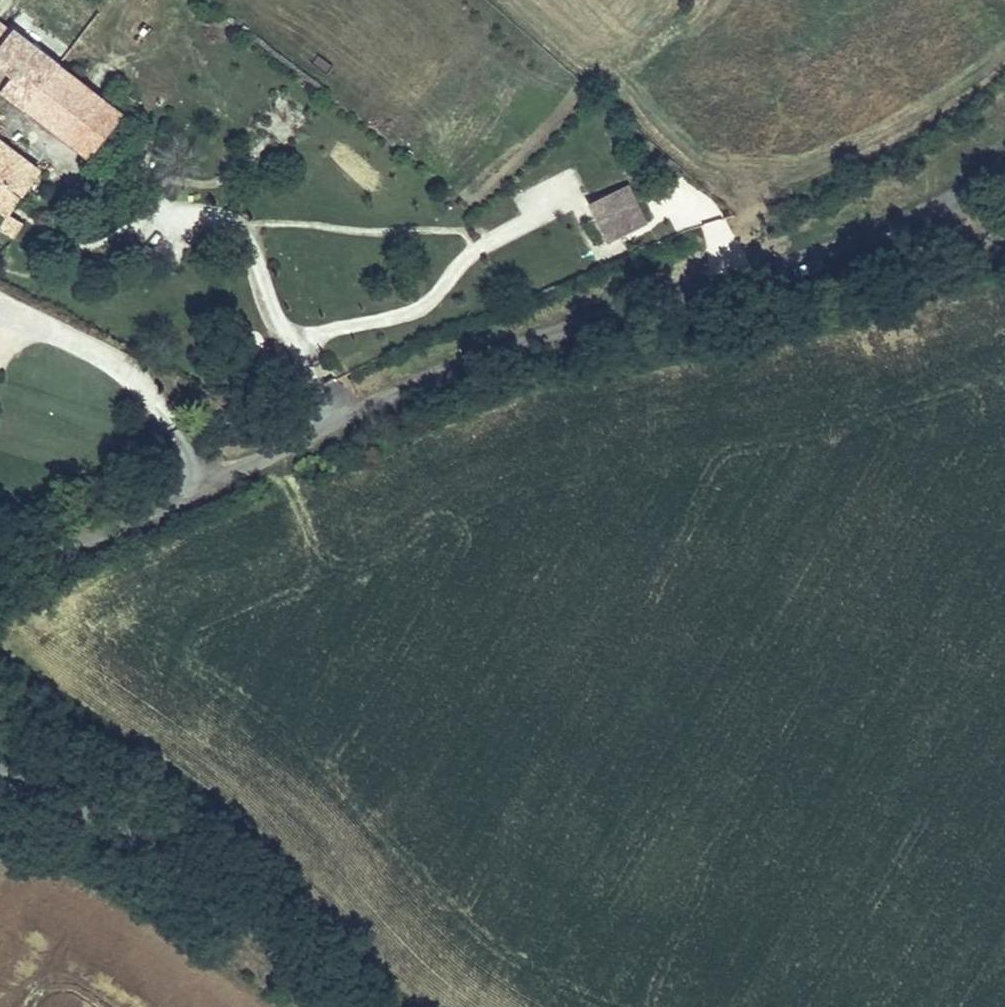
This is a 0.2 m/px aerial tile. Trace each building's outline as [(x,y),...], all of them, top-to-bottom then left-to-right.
[(25,107),(58,65),(13,30),(0,48),(0,65),(14,76),(3,90),(25,107)] [(3,90),(14,76),(0,65),(0,88),(3,90)] [(58,65),(25,107),(91,158),(124,115),(123,115),(110,104),(58,65)] [(134,102),(120,91),(110,104),(123,115),(134,102)] [(0,141),(0,194),(15,206),(40,171),(0,141)] [(587,203),(606,245),(647,227),(628,185),(587,203)] [(15,206),(0,194),(0,208),(9,214),(15,206)] [(9,214),(0,228),(15,237),(23,222),(9,214)]
